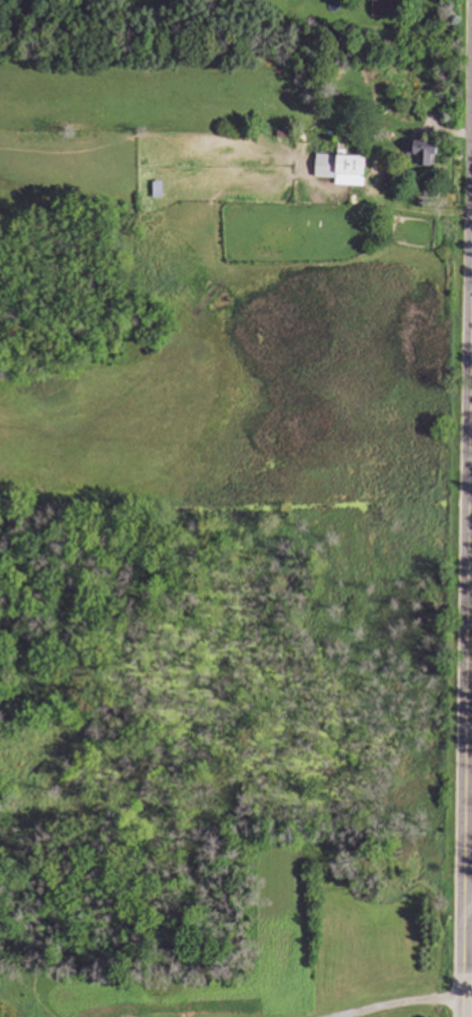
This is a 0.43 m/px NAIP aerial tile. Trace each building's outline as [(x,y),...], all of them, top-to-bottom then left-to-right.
[(375,23),(402,23),(402,0),(375,0),(375,23)] [(407,147),(407,159),(415,159),(415,170),(438,170),(438,147),(407,147)] [(365,158),(316,157),(315,180),(335,180),(335,188),(365,189),(365,158)]
